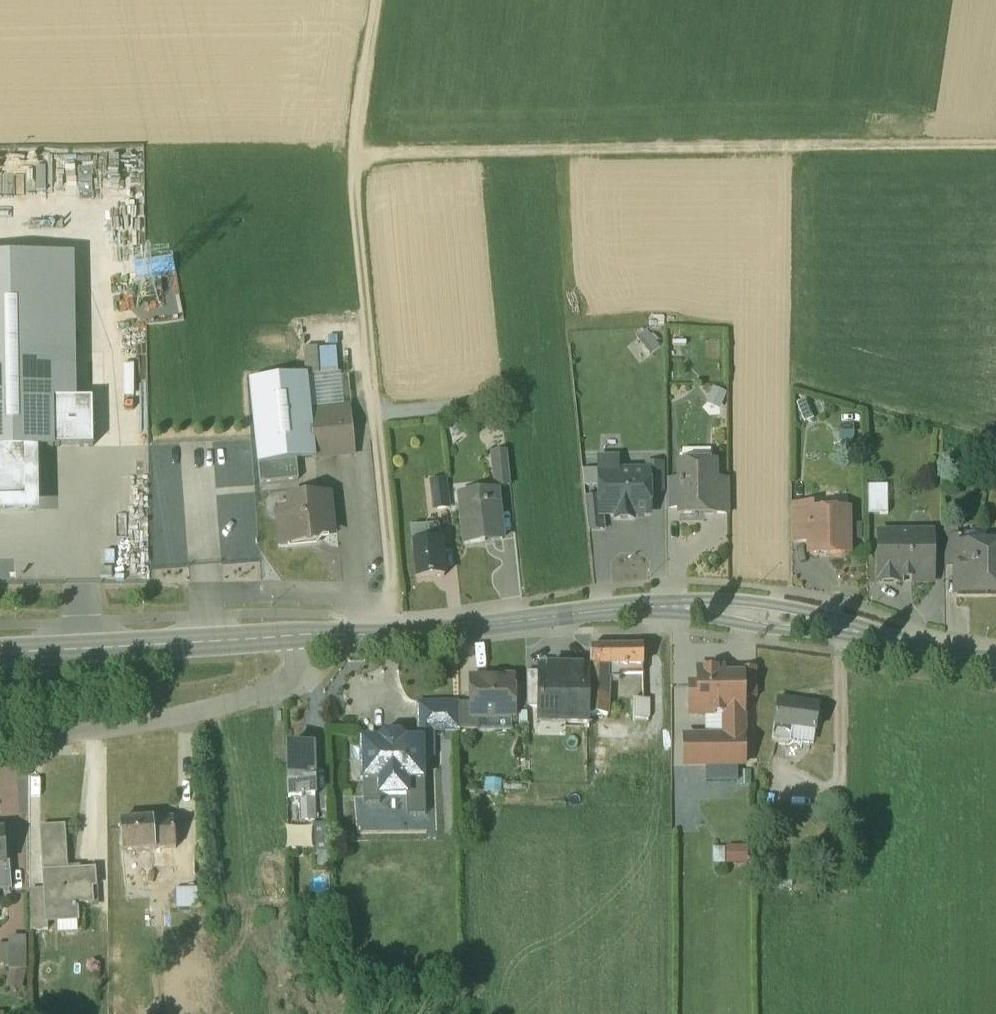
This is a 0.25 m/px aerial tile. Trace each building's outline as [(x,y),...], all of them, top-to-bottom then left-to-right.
[(72,252),(0,253),(0,443),(27,442),(52,442),(51,394),(75,394),(72,252)] [(319,342),(321,366),(337,364),(335,340),(319,342)] [(309,403),(306,370),(250,375),(258,457),(296,453),(314,451),(309,403)] [(713,380),(711,384),(706,395),(719,401),(724,389),(725,386),(713,380)] [(51,394),(52,442),(93,441),(92,393),(75,394),(51,394)] [(349,399),(309,403),(314,451),(354,447),(349,399)] [(829,427),(821,405),(805,411),(814,434),(829,427)] [(406,423),(394,427),(400,442),(412,437),(406,423)] [(27,442),(0,443),(0,497),(28,496),(27,442)] [(508,443),(492,444),(495,478),(511,476),(508,443)] [(296,453),(258,457),(260,477),(298,474),(296,453)] [(714,454),(678,455),(678,473),(678,500),(678,506),(694,506),(700,500),(712,499),(712,505),(714,505),(714,473),(714,454)] [(650,463),(650,487),(668,487),(667,473),(667,457),(646,457),(646,463),(650,463)] [(646,463),(600,463),(600,489),(600,510),(606,510),(650,510),(650,487),(650,463),(646,463)] [(446,471),(431,473),(435,501),(449,499),(446,471)] [(730,504),(730,472),(714,473),(714,505),(730,504)] [(678,500),(678,473),(667,473),(668,487),(668,500),(678,500)] [(888,483),(869,483),(871,504),(888,504),(888,483)] [(497,484),(459,488),(464,536),(502,532),(497,484)] [(606,522),(606,510),(600,510),(600,489),(586,490),(590,523),(606,522)] [(328,490),(289,493),(290,505),(277,507),(280,537),(310,534),(310,528),(332,526),(328,490)] [(812,502),(812,495),(792,496),(792,532),(810,533),(811,533),(811,503),(812,502)] [(848,544),(847,502),(812,502),(811,503),(811,533),(810,533),(810,545),(831,544),(834,548),(841,547),(845,544),(848,544)] [(439,516),(410,519),(416,571),(444,568),(439,516)] [(899,532),(898,525),(881,525),(881,573),(900,573),(899,569),(897,569),(897,532),(899,532)] [(932,569),(932,525),(899,525),(898,525),(899,532),(897,532),(897,569),(899,569),(932,569)] [(959,530),(945,530),(945,556),(956,556),(956,538),(959,538),(959,530)] [(956,538),(956,556),(957,583),(995,583),(995,538),(959,538),(956,538)] [(642,638),(590,639),(591,640),(590,660),(591,676),(609,676),(608,655),(616,655),(618,655),(643,656),(642,638)] [(643,656),(618,655),(618,663),(635,663),(644,663),(643,656)] [(590,660),(540,658),(540,662),(540,698),(539,712),(542,712),(542,706),(565,707),(565,713),(589,713),(590,705),(590,687),(591,676),(590,660)] [(758,688),(757,659),(741,660),(741,667),(743,667),(743,689),(758,688)] [(741,667),(723,668),(723,660),(698,661),(699,678),(691,678),(691,705),(725,705),(725,728),(685,729),(686,757),(744,756),(743,689),(743,667),(741,667)] [(540,662),(527,662),(528,698),(540,698),(540,662)] [(511,672),(470,672),(470,695),(470,708),(479,708),(512,708),(511,672)] [(607,706),(609,676),(591,676),(590,687),(590,705),(607,706)] [(644,688),(635,687),(635,709),(648,709),(649,689),(644,689),(644,688)] [(795,692),(779,689),(775,717),(776,717),(774,732),(790,734),(792,719),(817,723),(820,701),(794,697),(795,692)] [(460,694),(420,695),(420,722),(433,722),(460,721),(460,694)] [(470,695),(460,694),(460,721),(479,721),(479,708),(470,708),(470,695)] [(420,722),(420,733),(405,734),(398,727),(385,728),(378,734),(363,734),(363,736),(361,736),(361,770),(364,770),(364,797),(380,796),(380,788),(407,788),(408,808),(425,806),(426,770),(423,771),(422,760),(434,748),(433,722),(420,722)] [(313,740),(299,741),(299,739),(290,740),(290,741),(287,741),(288,776),(299,776),(299,791),(314,790),(314,775),(313,740)] [(285,741),(277,742),(277,753),(286,753),(285,741)] [(299,776),(288,776),(289,791),(299,791),(299,776)] [(314,790),(299,791),(301,811),(300,811),(300,812),(316,812),(316,811),(315,811),(314,790)] [(152,813),(119,815),(122,845),(154,843),(154,842),(175,840),(173,812),(152,814),(152,813)] [(322,816),(312,816),(313,856),(323,856),(322,816)] [(63,819),(39,820),(43,884),(45,912),(48,911),(75,910),(74,904),(75,904),(75,899),(74,900),(74,894),(80,894),(80,896),(88,896),(88,893),(92,893),(91,880),(96,880),(95,862),(66,864),(63,819)] [(758,850),(739,851),(739,862),(759,862),(758,850)] [(0,858),(0,882),(11,881),(9,855),(4,856),(4,858),(0,858)] [(172,858),(155,860),(156,871),(144,872),(145,881),(174,879),(172,858)] [(155,860),(143,861),(144,872),(156,871),(155,860)] [(198,879),(175,880),(176,900),(199,899),(198,879)] [(45,912),(43,884),(30,883),(30,922),(48,922),(48,911),(45,912)] [(26,934),(5,933),(4,958),(26,958),(26,934)] [(22,964),(8,962),(3,980),(19,982),(22,964)]
